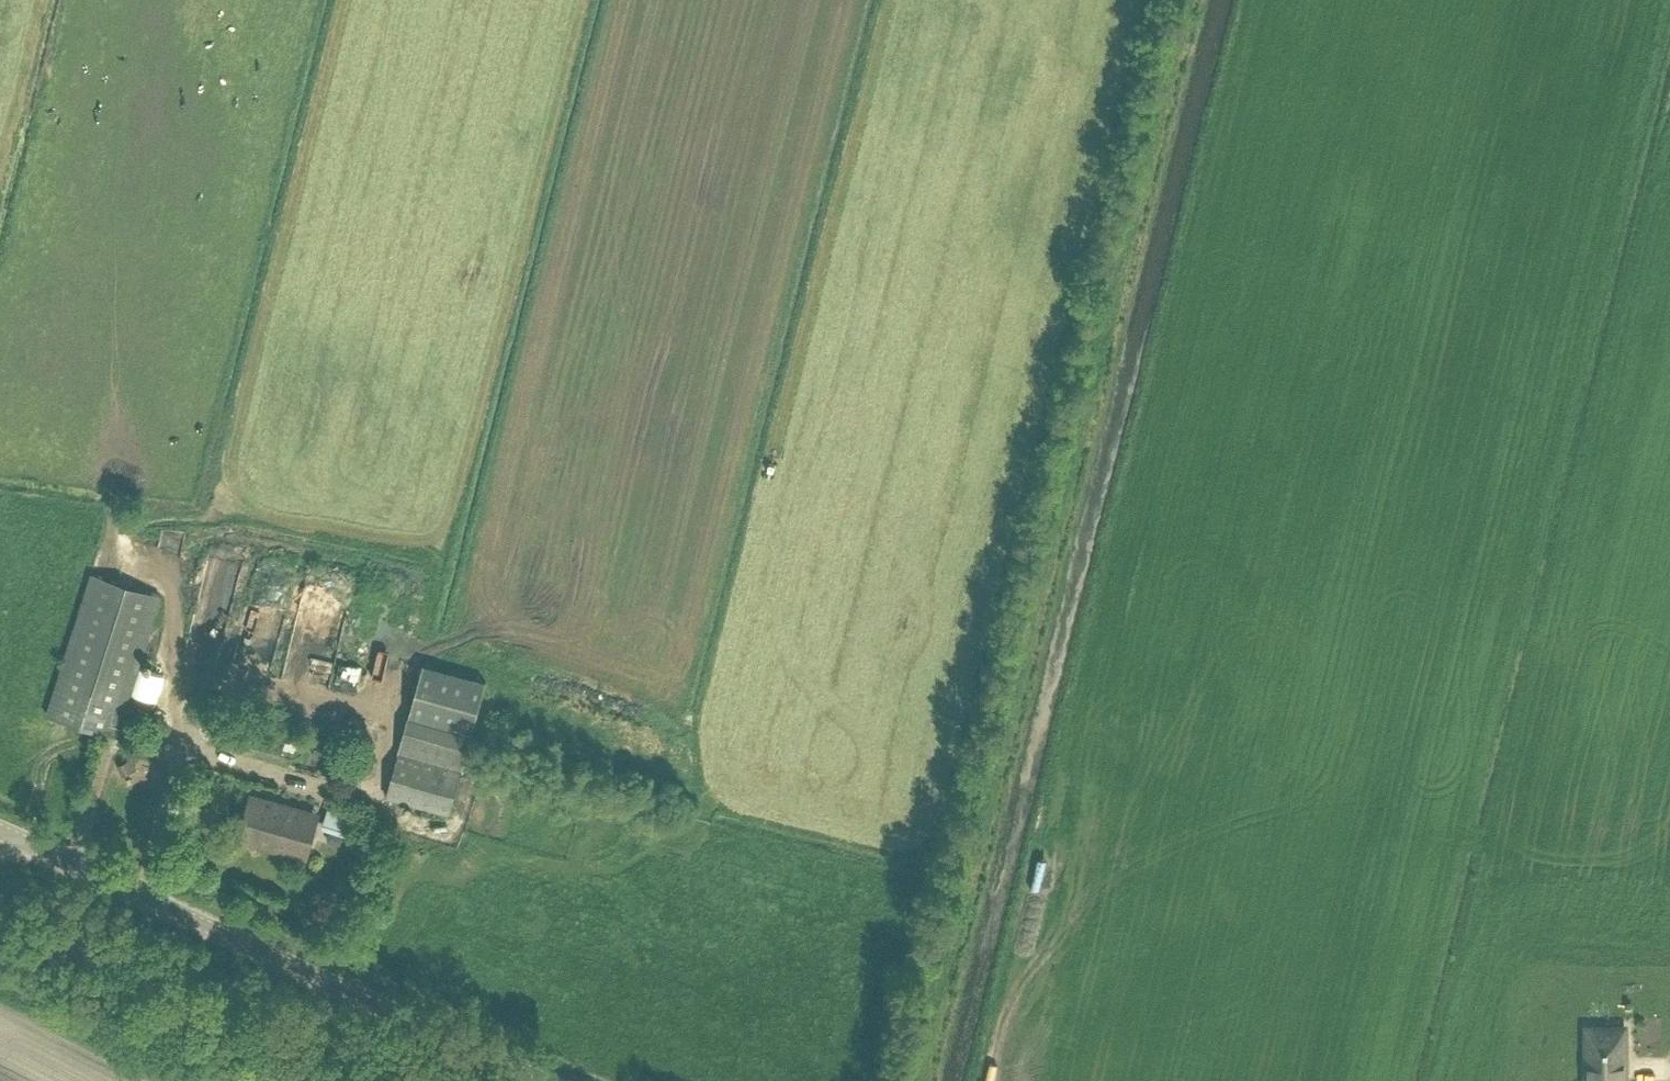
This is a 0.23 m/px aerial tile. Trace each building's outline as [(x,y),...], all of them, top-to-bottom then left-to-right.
[(264,629),(290,567),(264,557),(226,648),(254,660),(266,630),(264,629)] [(126,738),(136,707),(125,704),(159,593),(89,571),(45,713),(126,738)] [(367,639),(357,650),(366,659),(376,648),(367,639)] [(450,812),(488,681),(424,663),(387,794),(450,812)] [(277,725),(279,744),(291,743),(288,724),(277,725)] [(305,863),(318,820),(272,806),(274,802),(250,795),(238,838),(274,849),(273,854),(305,863)] [(330,808),(324,825),(348,833),(354,816),(330,808)] [(1027,876),(1037,879),(1043,855),(1034,852),(1027,876)] [(1585,1080),(1625,1080),(1625,1027),(1585,1027),(1585,1080)]
